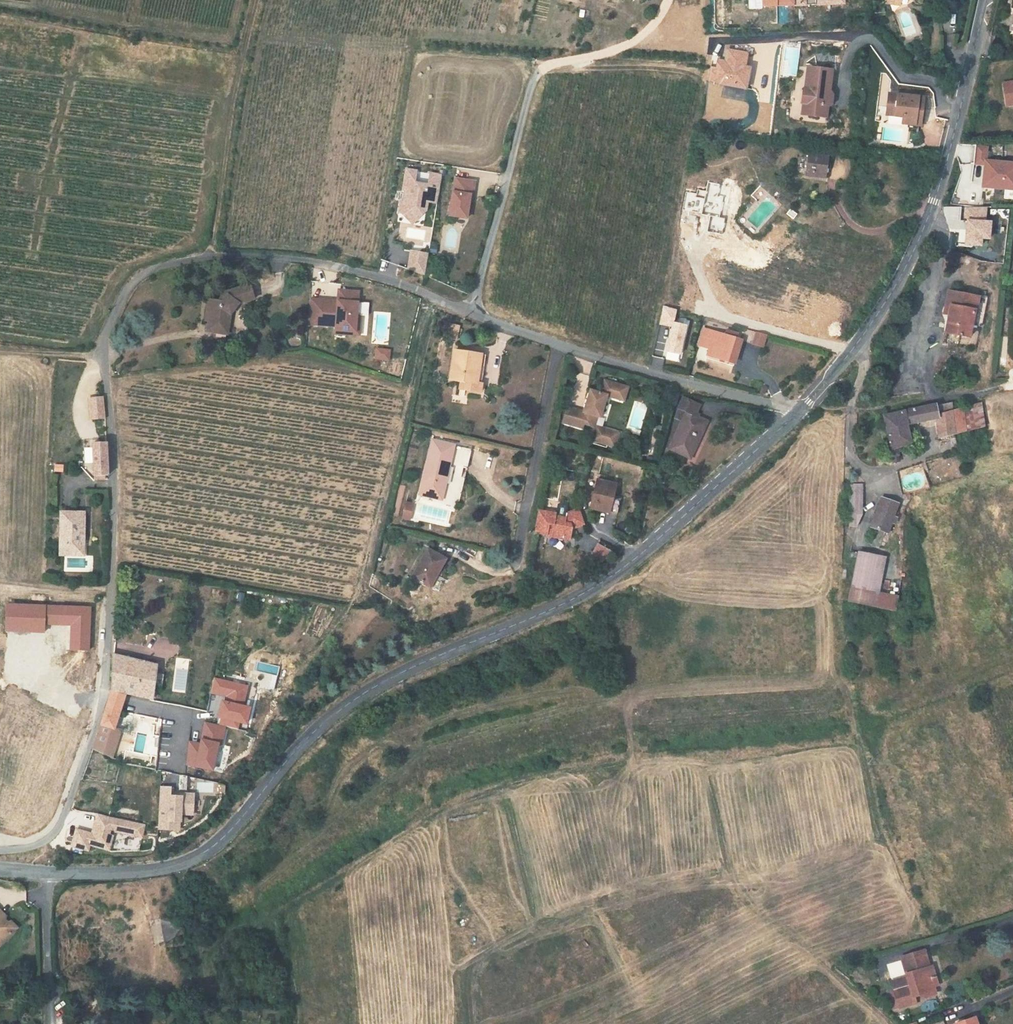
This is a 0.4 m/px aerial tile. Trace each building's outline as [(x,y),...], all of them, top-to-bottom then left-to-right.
[(799,76),(799,42),(782,42),(782,76),(799,76)] [(794,103),(794,107),(799,108),(800,110),(799,116),(818,119),(820,107),(823,105),(824,96),(822,94),(821,94),(825,71),(800,67),(797,90),(796,89),(793,103),(794,103)] [(882,96),(878,117),(894,120),(893,127),(911,130),(916,102),(882,96)] [(1002,106),(1005,128),(1012,127),(1012,104),(1002,106)] [(987,159),(988,145),(976,144),(974,166),(982,166),(980,188),(1012,190),(1012,161),(987,159)] [(812,176),(815,159),(799,156),(796,173),(812,176)] [(796,173),(796,177),(815,179),(819,159),(815,159),(812,176),(796,173)] [(436,204),(441,173),(404,167),(396,219),(421,223),(425,202),(436,204)] [(447,175),(440,214),(457,217),(460,200),(461,194),(464,194),(467,179),(447,175)] [(961,206),(961,246),(981,246),(981,240),(988,240),(988,206),(961,206)] [(789,208),(785,214),(793,219),(797,212),(789,208)] [(424,272),(427,252),(409,249),(405,269),(424,272)] [(227,299),(242,293),(237,279),(212,289),(206,306),(197,309),(201,322),(205,320),(207,328),(211,338),(219,335),(218,331),(229,328),(223,313),(227,299)] [(321,296),(299,294),(298,320),(325,322),(325,326),(336,327),(336,329),(349,330),(351,310),(346,310),(347,298),(348,287),(328,285),(327,296),(327,301),(320,301),(321,296)] [(969,321),(979,323),(983,296),(943,290),(941,304),(946,305),(945,314),(943,332),(954,334),(953,337),(959,337),(959,334),(968,335),(969,321)] [(347,298),(346,310),(351,310),(357,311),(358,298),(347,298)] [(668,319),(669,313),(661,310),(660,317),(668,319)] [(434,336),(441,338),(444,324),(437,323),(434,336)] [(703,354),(710,357),(724,361),(725,361),(723,364),(729,365),(737,339),(732,338),(733,333),(722,329),(720,334),(700,328),(695,345),(705,348),(703,354)] [(751,332),(748,343),(758,345),(761,334),(751,332)] [(374,346),(372,359),(388,361),(390,349),(374,346)] [(467,390),(468,382),(464,381),(467,364),(471,364),(472,352),(440,348),(437,378),(448,379),(447,388),(467,390)] [(660,370),(664,358),(655,355),(651,367),(660,370)] [(572,415),(556,411),(551,426),(571,431),(572,426),(584,429),(586,419),(589,420),(595,399),(608,402),(612,388),(592,383),(588,397),(578,393),(572,415)] [(104,419),(102,395),(89,396),(90,420),(104,419)] [(661,446),(682,454),(698,418),(684,412),(688,403),(673,396),(668,406),(677,409),(661,446)] [(985,404),(954,410),(959,435),(989,429),(985,404)] [(944,411),(943,405),(918,410),(920,425),(930,423),(932,439),(959,435),(954,410),(954,409),(944,411)] [(920,425),(918,410),(898,415),(901,430),(920,425)] [(901,430),(898,415),(875,420),(887,467),(892,465),(888,451),(888,448),(903,444),(900,430),(901,430)] [(605,449),(608,435),(586,429),(582,443),(598,447),(605,449)] [(455,465),(459,445),(421,438),(410,493),(431,498),(439,462),(455,465)] [(597,451),(598,447),(582,443),(581,446),(597,451)] [(94,476),(107,476),(107,444),(94,444),(94,476)] [(857,520),(856,486),(844,486),(845,532),(851,532),(857,520)] [(586,516),(606,519),(613,490),(592,487),(586,516)] [(404,500),(401,519),(411,520),(413,502),(404,500)] [(876,503),(871,519),(867,531),(882,537),(891,508),(876,503)] [(546,515),(528,512),(524,533),(537,536),(537,537),(560,541),(562,529),(575,524),(569,509),(563,511),(556,514),(555,519),(545,518),(546,515)] [(61,554),(84,554),(84,510),(61,510),(61,554)] [(605,565),(611,549),(595,543),(589,559),(605,565)] [(402,576),(422,588),(433,571),(430,569),(436,559),(419,548),(402,576)] [(873,560),(853,556),(843,607),(888,617),(891,604),(873,600),(865,599),(873,560)] [(873,560),(865,599),(873,600),(881,562),(873,560)] [(88,651),(89,605),(3,603),(2,632),(43,633),(43,625),(66,626),(66,651),(88,651)] [(122,693),(162,702),(166,702),(167,689),(154,685),(157,662),(112,653),(112,689),(90,752),(104,755),(112,728),(111,728),(122,693)] [(186,740),(182,767),(212,772),(219,727),(235,729),(236,725),(243,726),(247,705),(243,704),(246,683),(212,678),(209,694),(218,696),(213,723),(201,721),(198,742),(186,740)] [(112,728),(104,755),(113,757),(120,732),(112,728)] [(189,816),(191,794),(167,792),(167,786),(157,785),(154,830),(176,832),(177,815),(189,816)] [(107,851),(111,833),(139,839),(143,823),(88,811),(84,829),(75,827),(72,840),(77,841),(76,848),(86,850),(87,847),(107,851)] [(137,851),(139,839),(117,837),(116,849),(137,851)] [(150,923),(154,945),(164,944),(160,921),(150,923)] [(914,1003),(926,1000),(923,992),(921,984),(926,982),(923,971),(918,973),(913,956),(890,962),(898,992),(883,996),(888,1014),(906,1009),(904,1002),(913,999),(914,1003)]
